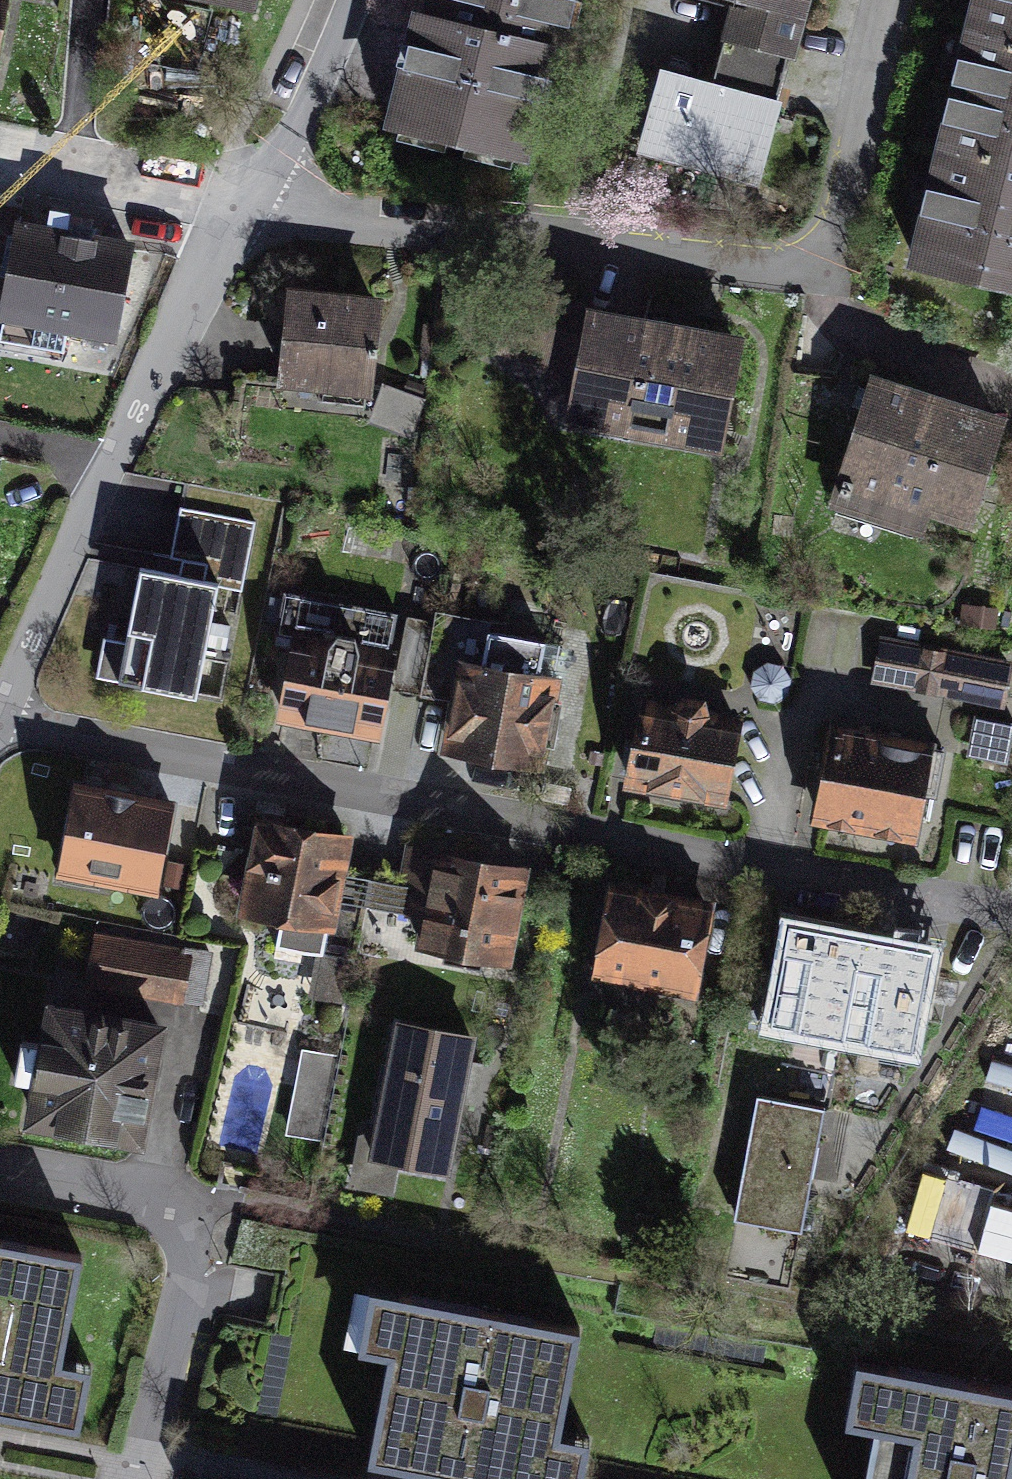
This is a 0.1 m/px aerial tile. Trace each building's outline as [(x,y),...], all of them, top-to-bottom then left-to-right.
[(1,91),(15,0),(0,0),(0,91),(1,91)] [(258,28),(265,0),(140,0),(258,28)] [(398,148),(552,183),(594,0),(432,0),(398,148)] [(631,167),(755,197),(803,0),(672,0),(631,167)] [(906,276),(1011,302),(1011,0),(975,0),(906,276)] [(16,226),(0,302),(0,328),(118,353),(139,251),(16,226)] [(387,305),(287,298),(280,395),(379,403),(387,305)] [(750,352),(584,321),(563,430),(729,462),(750,352)] [(870,388),(838,508),(985,547),(1011,447),(1011,426),(870,388)] [(222,598),(138,585),(119,696),(204,709),(222,598)] [(405,661),(304,639),(287,719),(389,740),(405,661)] [(871,688),(1008,702),(1011,662),(1011,654),(876,640),(871,688)] [(573,696),(490,683),(475,777),(558,790),(573,696)] [(746,722),(637,700),(621,785),(729,807),(746,722)] [(946,754),(834,731),(814,825),(926,848),(946,754)] [(189,813),(85,793),(67,887),(170,908),(189,813)] [(356,854),(272,837),(253,933),(336,949),(356,854)] [(532,883),(440,863),(420,952),(512,972),(532,883)] [(716,912),(604,898),(593,985),(705,999),(716,912)] [(865,952),(787,938),(768,1044),(846,1058),(865,952)] [(196,963),(104,941),(91,992),(183,1015),(196,963)] [(944,966),(865,952),(846,1058),(924,1072),(944,966)] [(167,1040),(49,1019),(30,1130),(147,1150),(167,1040)] [(474,1034),(398,1021),(374,1156),(450,1169),(474,1034)] [(332,1086),(299,1079),(286,1141),(364,1157),(390,1033),(372,1029),(368,1051),(341,1045),(332,1086)] [(841,1130),(750,1114),(730,1229),(821,1245),(841,1130)] [(0,1239),(0,1413),(51,1422),(82,1255),(0,1239)] [(400,1295),(370,1462),(462,1478),(552,1478),(579,1328),(400,1295)] [(887,1365),(866,1478),(1011,1478),(1011,1388),(887,1365)]
